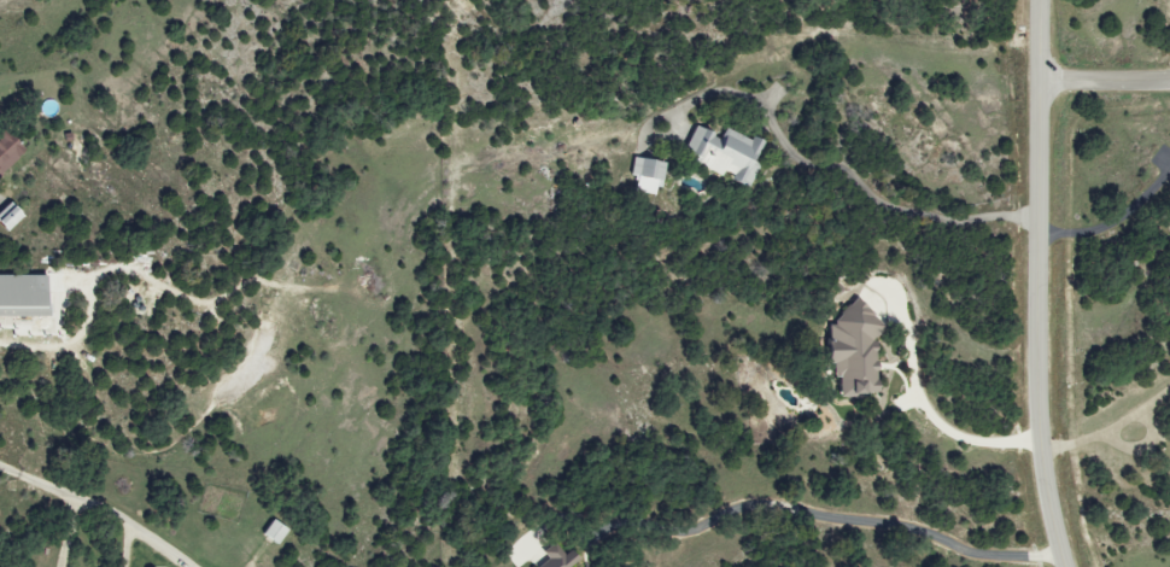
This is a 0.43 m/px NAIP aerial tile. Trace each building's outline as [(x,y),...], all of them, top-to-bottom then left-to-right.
[(747,190),(757,164),(753,163),(761,142),(749,137),(748,139),(722,129),(718,137),(691,126),(679,156),(729,176),(727,182),(747,190)] [(7,130),(0,137),(0,179),(28,155),(7,130)] [(626,190),(655,195),(661,163),(631,158),(626,190)] [(18,203),(0,212),(0,217),(6,231),(27,221),(18,203)] [(0,277),(0,318),(52,317),(52,276),(0,277)] [(836,397),(876,395),(872,308),(858,308),(858,302),(827,303),(829,363),(830,363),(831,374),(835,374),(836,397)] [(283,529),(268,519),(259,534),(273,544),(283,529)] [(574,561),(553,541),(542,553),(546,557),(536,566),(568,566),(574,561)]
